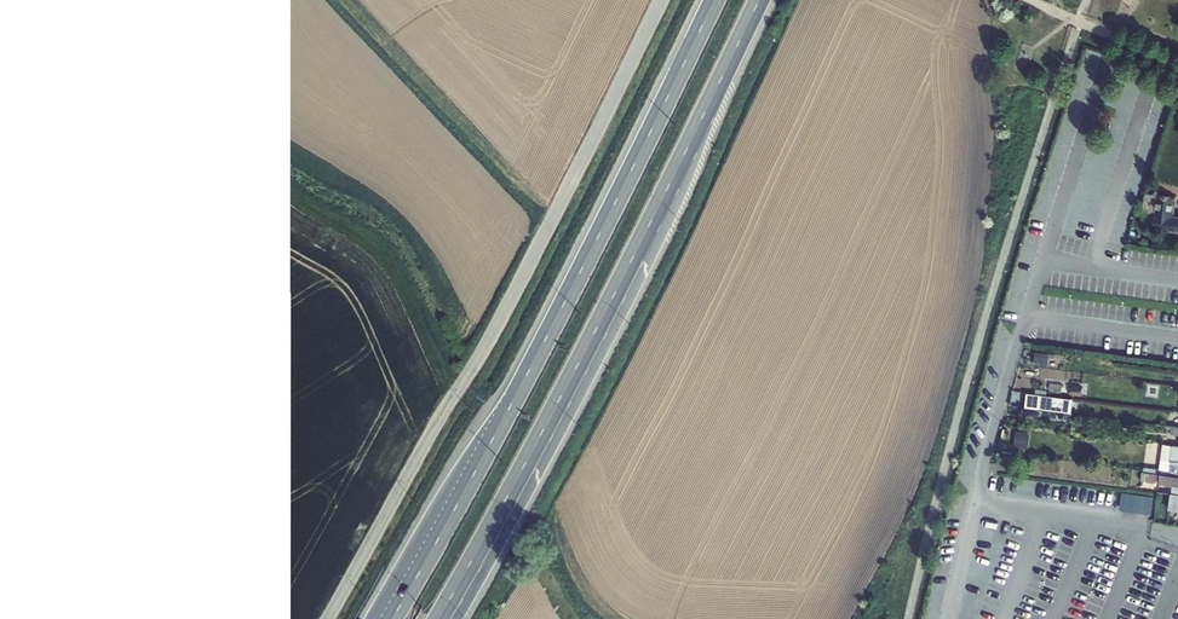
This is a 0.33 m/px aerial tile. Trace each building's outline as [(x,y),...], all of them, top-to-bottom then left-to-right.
[(1177,231),(1177,215),(1173,215),(1176,196),(1157,194),(1155,212),(1153,227),(1177,231)] [(1141,227),(1153,227),(1155,212),(1143,213),(1141,227)] [(1033,363),(1047,365),(1049,353),(1035,351),(1033,363)] [(1025,404),(1036,405),(1037,396),(1026,394),(1025,404)] [(1166,425),(1165,428),(1171,429),(1171,433),(1177,434),(1177,426),(1166,425)] [(1015,445),(1028,447),(1030,432),(1016,430),(1015,445)] [(975,436),(973,444),(979,446),(981,437),(975,436)] [(1172,444),(1163,443),(1159,468),(1144,466),(1144,471),(1161,473),(1177,475),(1177,445),(1172,444)] [(1177,493),(1177,475),(1161,473),(1144,471),(1142,471),(1141,479),(1159,482),(1159,483),(1173,484),(1172,492),(1177,493)] [(1177,509),(1177,493),(1172,492),(1171,492),(1169,507),(1177,509)] [(1156,512),(1157,494),(1128,493),(1127,511),(1156,512)] [(138,607),(116,618),(144,618),(138,607)]
